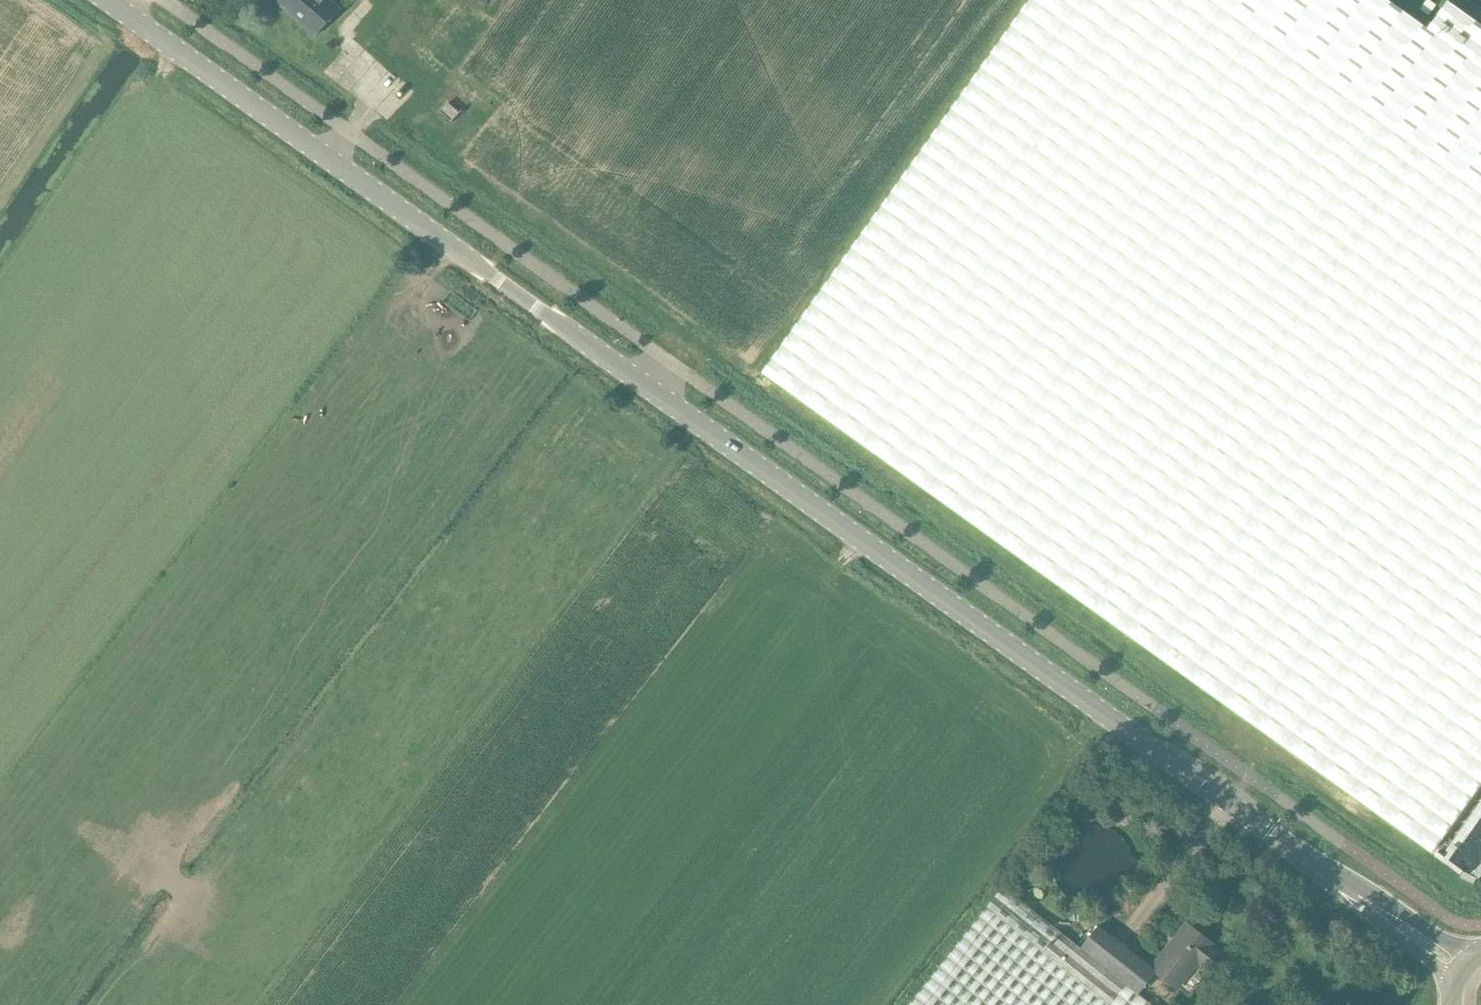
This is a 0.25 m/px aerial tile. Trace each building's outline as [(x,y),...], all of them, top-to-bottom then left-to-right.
[(278,3),(315,36),(339,9),(329,0),(281,0),(278,3)] [(764,373),(1431,851),(1480,781),(1480,25),(1448,2),(1428,29),(1388,0),(1031,0),(764,373)] [(1468,0),(1463,8),(1480,19),(1480,7),(1468,0)] [(1139,995),(1158,972),(1178,988),(1199,961),(1211,971),(1224,955),(1211,945),(1213,944),(1187,924),(1153,967),(1100,925),(1081,948),(1004,887),(991,902),(911,1004),(1152,1004),(1139,995)]
